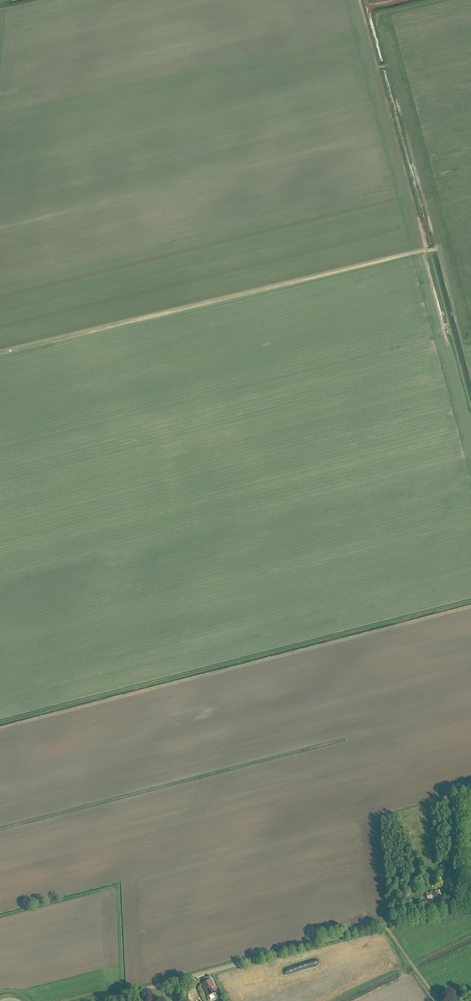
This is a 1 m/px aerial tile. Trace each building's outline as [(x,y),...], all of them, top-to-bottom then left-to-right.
[(446,871),(447,873),(449,876),(451,878),(454,875),(453,873),(455,872),(452,869),(450,870),(449,869),(446,871)] [(455,882),(449,878),(445,882),(449,885),(450,893),(455,893),(455,890),(458,890),(457,884),(455,884),(455,882)] [(440,899),(442,898),(440,891),(426,894),(427,900),(429,900),(429,901),(433,900),(433,899),(435,899),(435,900),(439,899),(438,898),(440,898),(440,899)] [(206,991),(208,997),(217,993),(211,981),(202,985),(205,991),(206,991)]
